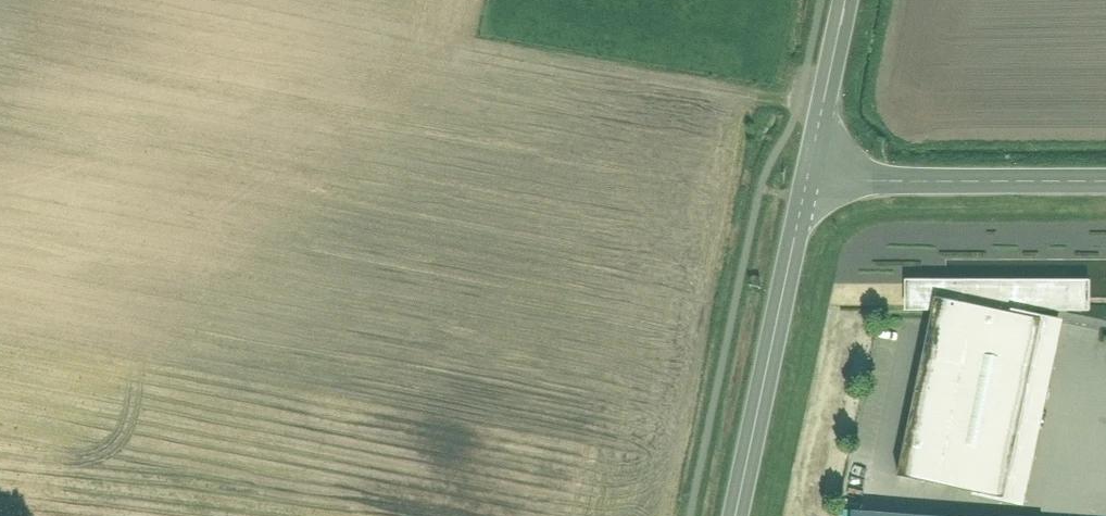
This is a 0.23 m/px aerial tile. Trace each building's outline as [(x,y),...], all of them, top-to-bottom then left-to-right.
[(944,276),(894,276),(895,312),(925,310),(885,473),(1016,508),(1059,321),(1023,311),(1081,310),(1081,298),(1081,276),(944,276)]
